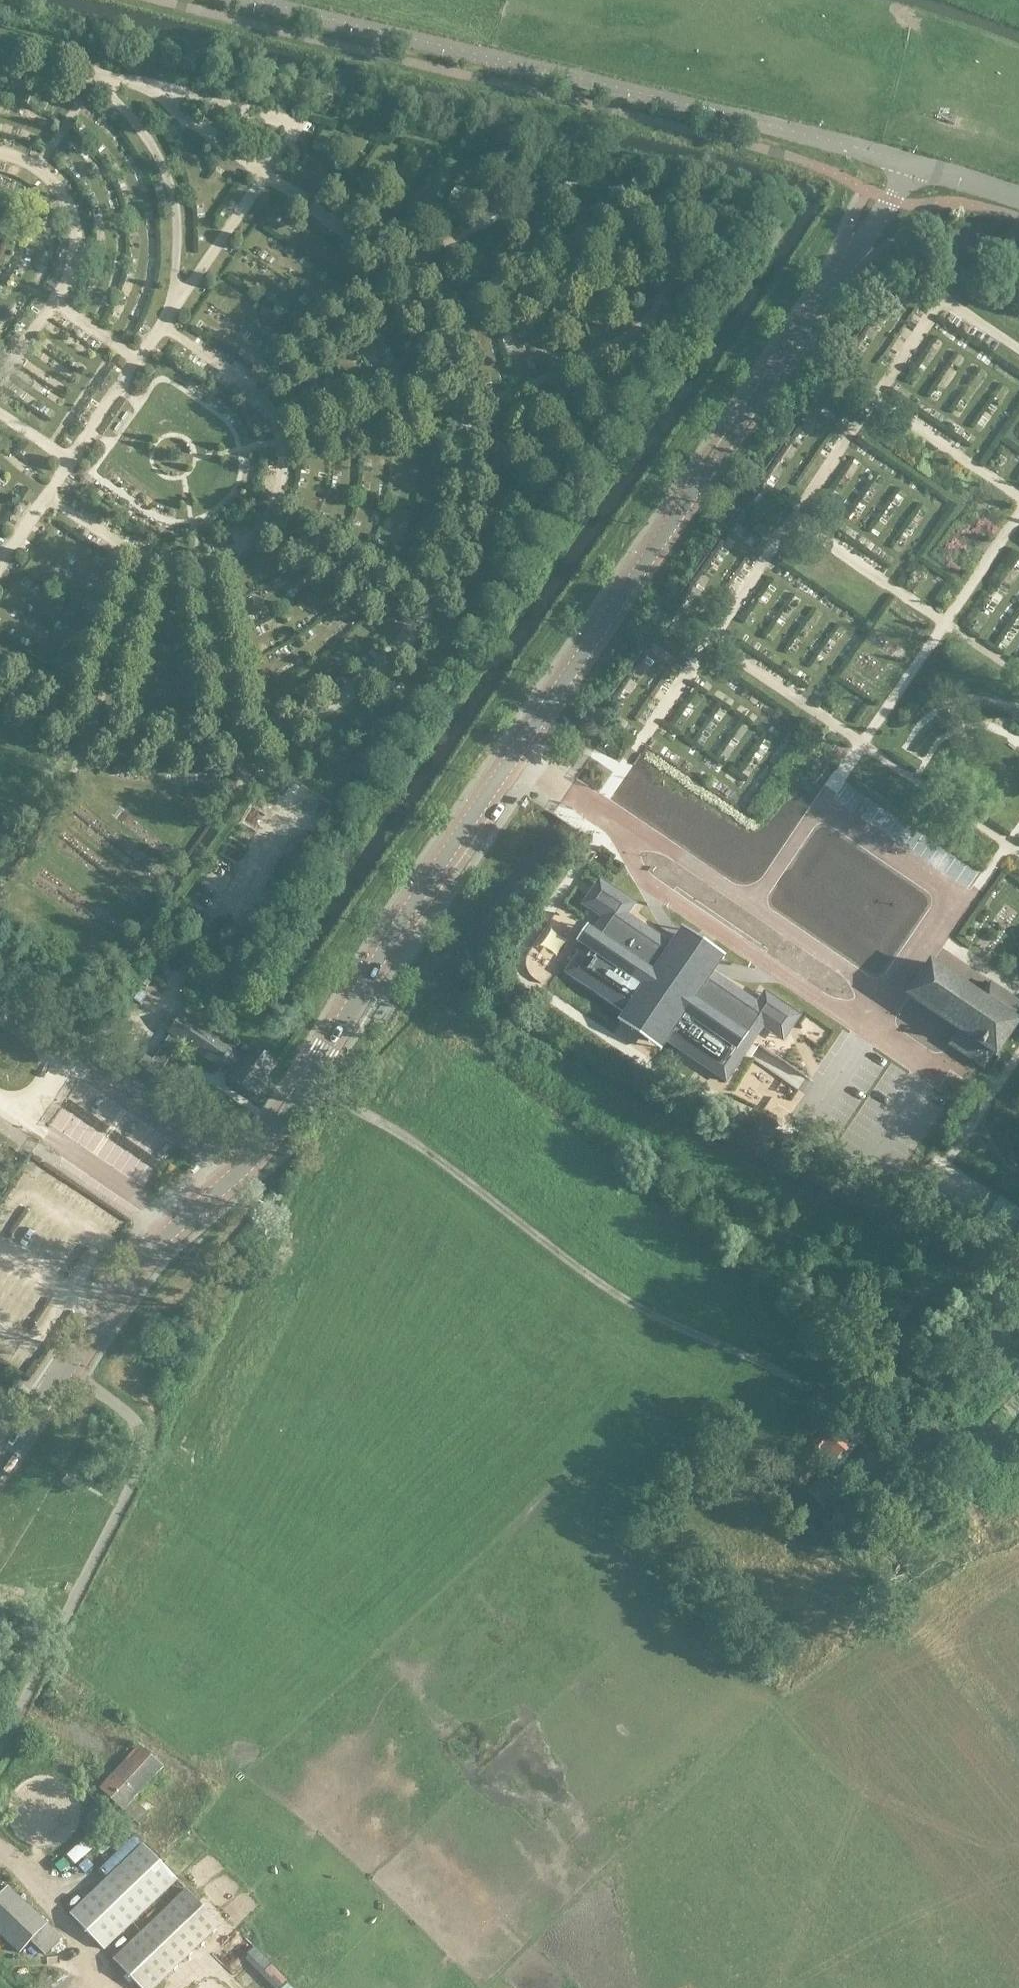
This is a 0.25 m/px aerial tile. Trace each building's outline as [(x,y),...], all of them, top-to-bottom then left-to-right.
[(1013,238),(1006,252),(1018,258),(1018,241),(1013,238)] [(954,295),(961,285),(949,278),(943,288),(954,295)] [(589,939),(566,972),(602,997),(625,1013),(624,1015),(623,1016),(644,1030),(664,1044),(665,1043),(666,1041),(694,1060),(726,1082),(747,1051),(766,1022),(773,1027),(780,1031),(785,1024),(790,1016),(776,1007),(762,997),(759,1000),(757,1004),(735,988),(712,973),(714,971),(714,970),(694,956),(674,942),(672,944),(671,945),(643,926),(627,915),(629,912),(631,908),(615,897),(603,889),(598,897),(593,904),(599,909),(606,913),(589,939)] [(910,997),(959,1030),(950,1045),(984,1069),(994,1054),(996,1056),(1018,1023),(1016,1022),(1018,1017),(1018,1001),(993,983),(983,999),(932,964),(910,997)] [(234,1076),(232,1079),(256,1095),(277,1064),(253,1047),(246,1058),(181,1014),(170,1032),(172,1034),(150,1067),(142,1061),(135,1071),(153,1083),(182,1040),(234,1076)] [(836,1135),(825,1152),(858,1174),(869,1158),(836,1135)] [(828,1474),(837,1481),(866,1447),(830,1417),(815,1435),(813,1434),(782,1471),(802,1489),(824,1463),(832,1470),(828,1474)] [(139,1745),(114,1772),(99,1788),(139,1825),(170,1792),(154,1777),(163,1767),(139,1745)] [(92,1829),(68,1853),(78,1863),(102,1838),(92,1829)] [(143,1844),(70,1914),(104,1950),(177,1880),(143,1844)] [(36,1936),(49,1949),(57,1940),(61,1943),(64,1939),(48,1924),(8,1886),(0,1894),(0,1934),(20,1953),(36,1936)] [(113,1959),(141,1987),(154,1987),(220,1925),(186,1889),(113,1959)] [(255,1947),(247,1956),(280,1986),(288,1978),(255,1947)]
